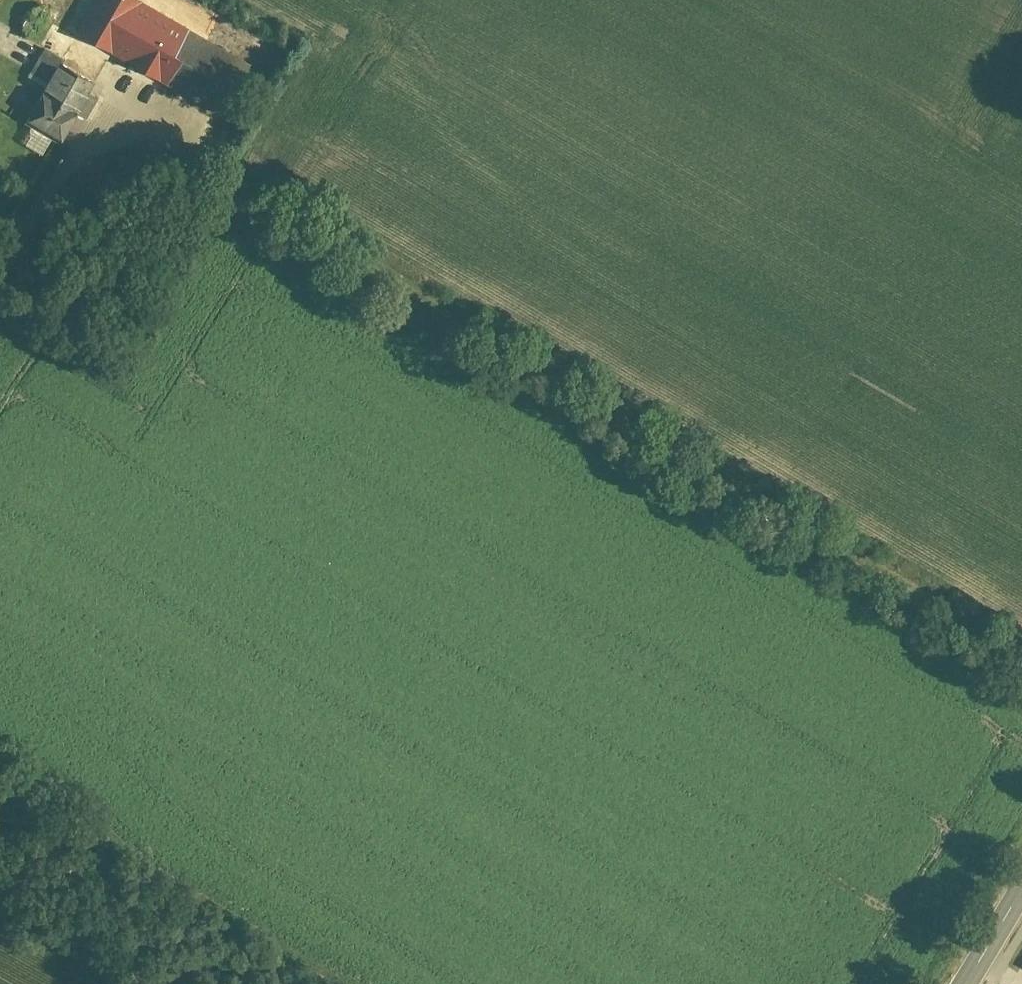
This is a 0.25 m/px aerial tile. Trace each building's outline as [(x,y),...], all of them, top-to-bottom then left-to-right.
[(77,32),(222,115),(251,66),(136,0),(96,0),(77,32)] [(48,83),(25,123),(61,144),(77,115),(86,120),(98,99),(89,94),(94,85),(60,65),(56,72),(40,63),(33,75),(48,83)]
